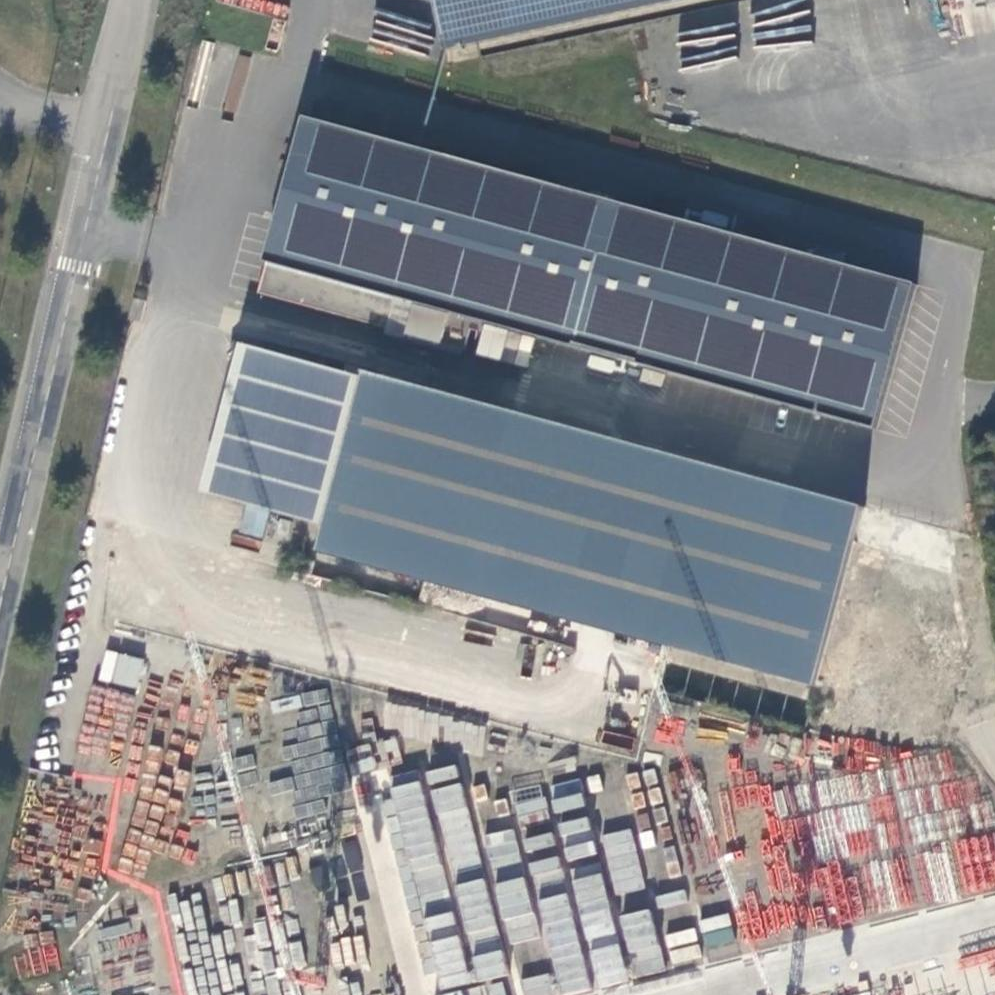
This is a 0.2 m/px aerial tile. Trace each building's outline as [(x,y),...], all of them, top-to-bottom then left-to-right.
[(433,58),(702,0),(420,0),(433,58)] [(911,289),(299,121),(252,294),(455,350),(463,320),(871,432),(911,289)] [(363,380),(242,346),(201,491),(322,525),(363,380)] [(316,548),(813,687),(863,510),(366,371),(363,380),(322,525),(316,548)] [(635,383),(655,388),(659,377),(638,372),(635,383)] [(138,686),(142,656),(103,651),(99,681),(138,686)] [(102,836),(118,716),(83,711),(68,832),(102,836)] [(439,989),(507,972),(457,764),(424,772),(424,774),(380,785),(414,926),(423,924),(439,989)] [(492,868),(520,862),(514,829),(485,834),(492,868)] [(549,833),(525,839),(527,851),(552,845),(549,833)] [(531,860),(533,883),(562,881),(560,857),(531,860)] [(520,994),(645,994),(664,980),(675,994),(706,994),(699,953),(675,972),(656,949),(620,955),(612,907),(583,912),(589,950),(553,943),(575,940),(567,886),(535,911),(517,887),(514,901),(501,885),(520,994)] [(626,915),(632,975),(660,972),(653,912),(626,915)] [(434,994),(506,994),(505,986),(434,992),(434,994)]
